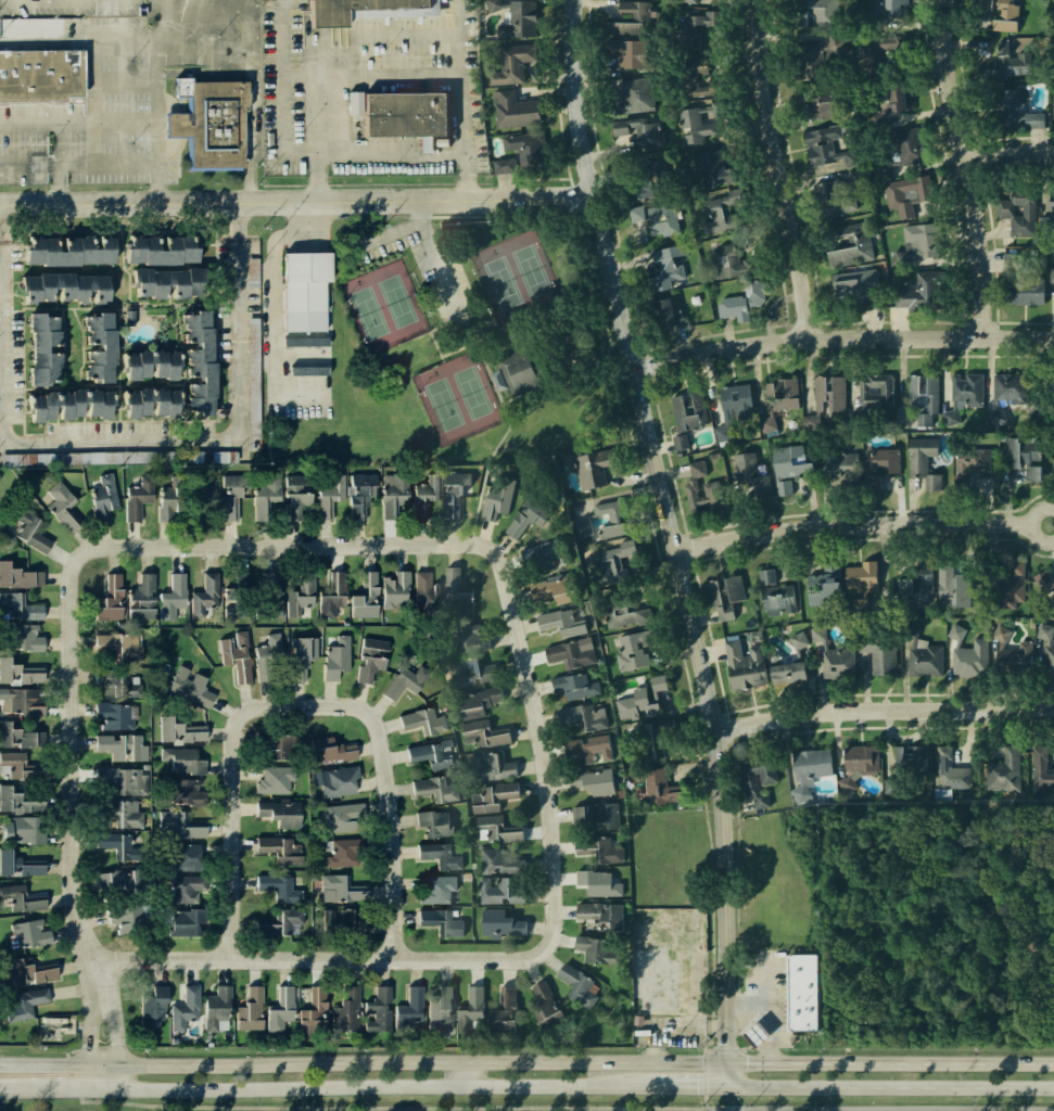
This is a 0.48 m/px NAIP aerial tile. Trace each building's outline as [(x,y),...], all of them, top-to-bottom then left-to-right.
[(309,29),(345,28),(345,11),(431,10),(431,0),(309,0),(309,29)] [(508,16),(498,18),(499,27),(538,27),(538,0),(508,0),(508,16)] [(696,10),(675,0),(700,0),(696,10)] [(789,9),(790,0),(838,0),(835,33),(805,30),(803,8),(789,9)] [(913,23),(916,0),(884,0),(884,1),(861,0),(860,18),(913,23)] [(974,7),(974,0),(1025,0),(1023,23),(972,24),(974,7)] [(598,39),(655,40),(655,3),(648,3),(619,2),(619,16),(597,17),(598,39)] [(670,9),(696,10),(708,10),(708,52),(671,52),(670,9)] [(807,26),(808,11),(796,11),(795,26),(807,26)] [(47,37),(46,18),(0,19),(0,38),(47,37)] [(967,65),(1021,64),(1023,29),(967,28),(967,65)] [(865,38),(925,37),(926,68),(865,69),(865,38)] [(780,42),(854,41),(856,78),(783,77),(780,42)] [(496,43),(523,42),(525,82),(487,85),(486,68),(497,68),(496,43)] [(998,42),(999,62),(980,63),(981,78),(1032,75),(1031,54),(1009,55),(1008,42),(998,42)] [(597,44),(651,44),(653,64),(600,69),(597,44)] [(65,100),(0,101),(0,50),(81,49),(81,95),(65,95),(65,100)] [(673,64),(708,61),(713,97),(680,100),(673,64)] [(607,73),(660,67),(659,103),(607,108),(607,73)] [(986,78),(1027,72),(1038,131),(995,128),(986,78)] [(865,80),(920,75),(925,116),(881,116),(880,98),(865,98),(865,80)] [(245,79),(246,168),(188,169),(188,136),(165,137),(165,113),(189,112),(189,95),(175,97),(175,78),(191,77),(192,81),(245,79)] [(785,88),(847,86),(845,119),(797,122),(796,105),(784,105),(785,88)] [(492,90),(513,89),(515,99),(531,99),(532,129),(494,130),(492,90)] [(358,91),(445,91),(445,136),(358,136),(358,91)] [(362,92),(348,92),(348,115),(362,115),(362,92)] [(675,107),(711,102),(719,142),(683,149),(675,107)] [(607,120),(660,112),(664,143),(613,155),(607,120)] [(790,132),(856,125),(862,167),(801,176),(790,132)] [(869,136),(918,129),(927,169),(874,175),(869,136)] [(507,137),(530,136),(533,171),(493,175),(492,159),(508,157),(507,137)] [(685,155),(722,148),(734,188),(694,194),(685,155)] [(609,173),(659,159),(666,195),(619,205),(609,173)] [(849,170),(850,186),(863,185),(863,170),(849,170)] [(886,183),(936,175),(943,218),(890,222),(886,183)] [(802,187),(856,177),(867,215),(810,221),(802,187)] [(992,196),(1041,193),(1043,246),(1009,244),(1008,224),(994,224),(992,196)] [(693,205),(726,197),(735,233),(701,239),(693,205)] [(623,213),(669,203),(676,239),(634,246),(623,213)] [(1041,239),(1053,239),(1053,215),(1042,215),(1041,239)] [(813,231),(872,220),(877,268),(817,271),(813,231)] [(892,231),(936,225),(943,263),(897,265),(892,231)] [(122,235),(190,235),(190,264),(122,264),(122,235)] [(21,238),(113,238),(113,265),(21,265),(21,238)] [(701,253),(740,244),(746,278),(708,284),(701,253)] [(630,257),(682,246),(693,284),(635,292),(630,257)] [(320,330),(320,280),(325,280),(325,253),(279,253),(279,330),(320,330)] [(128,269),(191,268),(191,297),(128,298),(128,269)] [(899,292),(923,293),(923,273),(947,272),(948,311),(900,311),(899,292)] [(16,274),(107,273),(107,301),(16,301),(16,274)] [(830,278),(877,273),(887,317),(841,319),(830,278)] [(1003,307),(1046,307),(1047,274),(1002,273),(1003,307)] [(711,296),(758,289),(762,311),(715,320),(711,296)] [(633,302),(670,295),(683,330),(644,335),(633,302)] [(122,325),(123,302),(144,303),(144,315),(134,314),(132,325),(122,325)] [(178,310),(209,310),(212,414),(180,416),(178,310)] [(24,312),(60,311),(61,382),(25,383),(24,312)] [(80,311),(112,311),(112,381),(80,381),(80,311)] [(283,338),(283,347),(328,346),(328,337),(283,338)] [(493,359),(531,344),(547,382),(509,397),(493,359)] [(259,345),(248,345),(248,381),(259,381),(259,345)] [(120,378),(120,350),(177,352),(176,379),(120,378)] [(291,376),(329,375),(328,366),(290,367),(291,376)] [(950,368),(986,368),(983,408),(950,406),(950,368)] [(492,373),(501,369),(508,388),(499,392),(492,373)] [(856,373),(896,375),(894,407),(856,406),(856,373)] [(991,373),(1043,379),(1042,416),(1006,411),(1013,430),(987,434),(983,417),(995,399),(991,373)] [(812,391),(829,392),(829,374),(845,376),(846,412),(812,411),(812,391)] [(905,374),(941,375),(940,418),(905,413),(905,374)] [(763,380),(766,416),(805,412),(801,375),(763,380)] [(713,384),(751,379),(757,416),(721,421),(713,384)] [(26,420),(25,392),(110,390),(110,418),(26,420)] [(120,417),(120,391),(178,390),(178,417),(120,417)] [(663,397),(702,391),(709,422),(685,429),(690,448),(674,451),(663,397)] [(249,438),(260,438),(259,398),(248,398),(249,438)] [(806,415),(806,429),(820,429),(820,415),(806,415)] [(777,429),(774,416),(761,419),(764,432),(777,429)] [(924,473),(911,474),(911,438),(939,438),(939,456),(927,456),(927,473),(924,473)] [(573,452),(612,442),(618,462),(606,465),(610,482),(581,489),(573,457),(573,455),(573,452)] [(1009,443),(1045,443),(1043,491),(1025,493),(1023,474),(1007,474),(1009,443)] [(864,444),(898,445),(898,475),(863,475),(864,444)] [(954,446),(996,448),(992,483),(955,480),(954,446)] [(773,450),(808,447),(809,486),(779,486),(773,450)] [(735,455),(765,450),(778,502),(741,507),(735,455)] [(814,450),(856,450),(859,483),(816,483),(814,450)] [(174,451),(10,453),(10,455),(3,455),(3,465),(174,462),(174,451)] [(560,455),(568,454),(569,461),(561,462),(560,455)] [(673,465),(719,460),(725,505),(684,511),(673,465)] [(127,521),(127,487),(138,487),(138,472),(153,471),(154,505),(139,505),(139,521),(127,521)] [(415,515),(415,482),(427,482),(427,471),(441,471),(441,503),(426,503),(426,515),(415,515)] [(255,519),(255,486),(263,486),(263,472),(278,472),(278,497),(265,497),(265,519),(255,519)] [(284,520),(282,474),(312,472),(313,506),(299,506),(300,519),(284,520)] [(366,520),(366,497),(377,497),(377,472),(348,472),(348,520),(366,520)] [(160,520),(161,488),(170,489),(170,473),(185,473),(182,521),(160,520)] [(221,520),(220,473),(250,473),(250,491),(239,493),(239,519),(221,520)] [(446,473),(443,506),(479,509),(482,476),(446,473)] [(480,518),(492,473),(519,480),(509,514),(497,512),(496,521),(480,518)] [(927,473),(940,473),(940,489),(925,489),(924,473),(927,473)] [(88,477),(111,474),(114,506),(105,507),(106,519),(93,521),(88,477)] [(317,521),(317,488),(331,488),(331,474),(344,474),(345,506),(331,506),(331,520),(317,521)] [(882,476),(867,475),(867,490),(881,490),(882,476)] [(190,520),(203,521),(204,505),(214,505),(215,477),(191,476),(190,520)] [(384,518),(384,476),(407,476),(408,496),(399,500),(401,518),(384,518)] [(47,487),(58,478),(77,500),(66,509),(79,524),(68,533),(46,506),(55,498),(47,487)] [(523,500),(521,503),(544,519),(553,508),(529,493),(523,500)] [(577,539),(573,523),(583,521),(594,512),(593,503),(621,499),(623,514),(618,515),(619,522),(615,522),(609,520),(608,512),(595,513),(589,520),(592,535),(595,534),(598,533),(600,540),(591,542),(589,537),(577,539)] [(45,552),(51,541),(34,531),(41,518),(20,503),(12,516),(21,522),(14,534),(45,552)] [(517,510),(525,516),(520,524),(518,523),(509,536),(504,532),(512,519),(510,518),(517,510)] [(597,526),(626,520),(628,532),(600,538),(597,526)] [(532,547),(567,536),(574,562),(539,573),(532,547)] [(597,586),(593,560),(602,558),(601,550),(634,544),(636,557),(617,561),(621,582),(597,586)] [(860,560),(876,559),(878,591),(865,591),(867,612),(851,613),(850,598),(862,597),(861,591),(847,591),(842,576),(845,566),(860,565),(860,560)] [(934,559),(934,601),(893,602),(893,578),(912,577),(915,559),(934,559)] [(936,559),(937,601),(950,601),(951,559),(936,559)] [(1024,559),(1025,601),(1014,601),(1014,608),(991,608),(992,574),(1008,574),(1008,559),(1024,559)] [(43,572),(18,572),(18,566),(9,566),(9,560),(0,560),(0,588),(43,588),(43,572)] [(822,561),(838,560),(841,584),(843,603),(808,605),(804,588),(805,574),(823,573),(822,561)] [(446,565),(461,565),(461,587),(475,587),(475,612),(445,612),(446,565)] [(755,569),(772,566),(775,583),(764,584),(765,587),(792,584),(796,612),(785,613),(784,606),(778,608),(779,614),(767,615),(766,610),(762,610),(759,590),(762,589),(761,585),(759,585),(755,569)] [(536,579),(574,569),(582,596),(544,606),(536,579)] [(380,609),(379,576),(383,575),(384,578),(388,577),(392,579),(392,570),(406,570),(406,608),(380,609)] [(190,616),(190,591),(203,591),(203,571),(217,571),(217,603),(202,603),(202,616),(190,616)] [(282,617),(281,571),(263,572),(265,617),(282,617)] [(287,615),(287,591),(299,591),(299,571),(313,572),(312,606),(300,606),(300,616),(287,615)] [(319,617),(319,593),(332,593),(332,571),(346,572),(346,605),(334,605),(334,617),(319,617)] [(411,571),(428,571),(428,582),(442,582),(443,610),(414,610),(411,571)] [(154,617),(155,573),(138,572),(138,589),(128,591),(127,617),(154,617)] [(348,616),(350,596),(360,596),(361,572),(377,572),(377,617),(348,616)] [(953,572),(973,573),(972,606),(952,606),(953,572)] [(1036,580),(1043,597),(1053,592),(1053,572),(1036,580)] [(105,573),(105,592),(94,592),(93,616),(122,617),(123,573),(105,573)] [(158,620),(158,593),(169,593),(169,573),(185,573),(183,610),(175,610),(175,620),(158,620)] [(223,617),(223,586),(234,586),(234,575),(249,574),(250,595),(236,598),(237,617),(223,617)] [(720,576),(739,574),(746,599),(727,602),(724,590),(720,591),(722,604),(733,603),(735,618),(719,621),(714,610),(712,611),(704,582),(716,579),(718,584),(722,584),(720,576)] [(609,628),(651,618),(648,603),(628,608),(623,588),(600,595),(609,628)] [(43,604),(23,603),(23,595),(0,594),(0,619),(43,620),(43,604)] [(538,613),(573,604),(576,618),(586,616),(589,631),(559,639),(556,625),(542,628),(538,613)] [(951,621),(966,628),(957,647),(973,647),(973,637),(988,637),(988,676),(950,676),(951,647),(955,639),(945,635),(951,621)] [(454,656),(493,649),(488,622),(448,629),(454,656)] [(904,622),(919,625),(915,648),(925,648),(925,644),(942,646),(942,675),(906,675),(907,648),(911,648),(912,639),(901,637),(904,622)] [(1038,622),(1053,625),(1051,638),(1053,638),(1053,672),(1041,672),(1043,644),(1045,644),(1045,639),(1033,636),(1038,622)] [(996,623),(1009,630),(1002,647),(1017,648),(1017,640),(1030,641),(1029,669),(993,668),(995,648),(999,641),(990,635),(996,623)] [(45,650),(45,635),(30,635),(30,625),(5,625),(4,650),(45,650)] [(93,638),(111,637),(110,626),(135,626),(135,644),(143,644),(144,664),(112,664),(112,652),(93,652),(93,638)] [(810,627),(825,626),(826,648),(834,648),(834,643),(843,643),(843,648),(853,648),(854,676),(822,678),(821,649),(823,649),(823,640),(811,641),(810,627)] [(612,638),(662,627),(665,644),(649,648),(652,663),(626,668),(623,652),(615,654),(612,638)] [(264,628),(281,628),(282,656),(269,656),(270,680),(257,681),(256,644),(265,643),(264,628)] [(787,636),(801,629),(809,643),(798,648),(801,659),(805,677),(790,680),(788,676),(770,679),(766,665),(797,660),(793,649),(787,636)] [(218,631),(247,630),(251,682),(236,684),(234,664),(220,665),(218,631)] [(321,680),(325,647),(333,647),(334,634),(350,635),(347,669),(338,668),(336,681),(321,680)] [(858,635),(894,635),(894,674),(869,673),(871,651),(858,651),(858,635)] [(355,684),(360,638),(389,641),(385,669),(373,668),(371,685),(355,684)] [(545,648),(547,662),(564,657),(567,667),(595,662),(589,638),(545,648)] [(748,646),(761,643),(766,682),(729,689),(722,640),(738,638),(741,655),(749,654),(748,646)] [(291,639),(316,639),(316,661),(309,661),(309,680),(291,680),(291,639)] [(45,684),(0,682),(0,655),(21,656),(21,665),(46,666),(45,684)] [(454,686),(504,676),(500,663),(482,667),(480,656),(449,662),(454,686)] [(166,688),(179,663),(205,677),(200,688),(214,694),(206,710),(166,688)] [(393,704),(404,689),(414,693),(429,672),(419,665),(412,674),(399,664),(379,693),(393,704)] [(551,677),(596,667),(601,692),(567,700),(564,690),(555,692),(551,677)] [(92,671),(138,669),(139,694),(113,695),(113,685),(92,686),(92,671)] [(648,676),(664,673),(668,688),(656,690),(660,713),(646,716),(644,708),(636,710),(638,717),(619,720),(613,699),(631,695),(632,689),(650,685),(648,676)] [(458,720),(487,715),(485,706),(510,702),(506,684),(455,694),(458,720)] [(45,714),(45,689),(0,689),(0,713),(45,714)] [(449,730),(446,712),(436,714),(433,701),(394,710),(398,728),(424,723),(427,735),(449,730)] [(560,711),(599,701),(606,726),(582,731),(580,721),(563,726),(560,711)] [(92,702),(136,702),(136,729),(93,729),(92,702)] [(157,714),(180,714),(180,728),(205,727),(206,742),(158,744),(157,714)] [(626,726),(672,718),(676,745),(662,748),(663,756),(632,762),(626,726)] [(48,748),(48,728),(18,728),(13,720),(0,720),(0,748),(48,748)] [(468,725),(490,720),(490,727),(512,723),(516,742),(473,750),(468,725)] [(290,759),(290,731),(249,731),(249,744),(261,745),(261,759),(290,759)] [(563,739),(609,731),(613,757),(581,764),(579,752),(567,754),(563,739)] [(306,739),(334,733),(338,746),(352,743),(355,757),(312,765),(306,739)] [(91,735),(142,735),(143,759),(112,759),(112,751),(91,752),(91,735)] [(404,748),(453,740),(457,766),(428,771),(426,761),(406,764),(404,748)] [(845,745),(876,744),(878,769),(863,770),(852,779),(855,787),(840,794),(835,779),(845,775),(840,758),(845,745)] [(890,744),(927,744),(927,772),(891,774),(890,744)] [(1003,745),(1018,744),(1019,790),(985,791),(983,764),(1003,764),(1003,745)] [(936,745),(951,745),(951,766),(970,766),(970,788),(937,788),(936,745)] [(1044,768),(1053,768),(1053,789),(1031,789),(1030,746),(1044,746),(1044,768)] [(790,752),(828,748),(830,774),(810,777),(812,786),(807,787),(811,794),(797,804),(788,789),(795,786),(790,752)] [(160,750),(205,750),(205,775),(168,774),(168,762),(160,762),(160,750)] [(474,782),(519,777),(517,761),(500,763),(498,751),(471,755),(474,782)] [(27,777),(0,777),(0,753),(27,753),(27,777)] [(738,762),(772,756),(777,781),(764,783),(770,806),(753,809),(750,795),(745,795),(738,762)] [(320,797),(317,769),(358,765),(360,778),(351,779),(353,793),(320,797)] [(92,769),(145,766),(147,793),(113,795),(112,782),(93,782),(92,769)] [(252,793),(252,774),(259,774),(259,767),(294,768),(294,789),(285,794),(252,793)] [(642,768),(663,767),(665,787),(682,784),(684,802),(646,805),(642,768)] [(570,775),(613,768),(617,793),(592,796),(591,788),(572,791),(570,775)] [(410,780),(444,776),(445,787),(460,784),(462,799),(432,803),(431,793),(412,795),(410,780)] [(881,778),(896,777),(896,792),(896,794),(881,794),(881,778)] [(166,780),(204,780),(204,805),(165,805),(166,780)] [(474,810),(472,792),(483,792),(482,784),(520,781),(521,797),(498,800),(499,808),(474,810)] [(42,813),(0,811),(0,784),(20,784),(20,799),(43,800),(42,813)] [(96,802),(141,801),(141,826),(97,827),(96,802)] [(301,829),(300,801),(254,802),(254,817),(276,816),(276,829),(301,829)] [(321,805),(364,803),(365,818),(353,819),(354,830),(323,832),(321,805)] [(575,808),(620,803),(622,827),(605,829),(599,821),(576,823),(575,808)] [(416,814),(452,809),(455,834),(419,839),(416,814)] [(156,813),(185,812),(185,820),(205,819),(206,838),(169,839),(169,828),(156,828),(156,813)] [(41,843),(0,841),(0,816),(42,818),(41,843)] [(475,818),(504,817),(504,825),(524,823),(525,839),(478,841),(475,818)] [(97,834),(144,833),(144,863),(97,864),(97,834)] [(254,851),(254,835),(290,837),(290,844),(303,844),(302,863),(275,863),(275,851),(254,851)] [(574,840),(609,838),(610,846),(624,845),(625,860),(596,863),(596,856),(575,857),(574,840)] [(323,867),(323,842),(358,842),(358,855),(346,855),(347,867),(323,867)] [(164,843),(205,844),(204,870),(172,869),(172,858),(164,858),(164,843)] [(43,874),(43,860),(25,860),(25,846),(0,845),(0,874),(43,874)] [(416,845),(447,845),(447,853),(463,853),(463,869),(437,869),(437,859),(416,859),(416,845)] [(481,872),(481,850),(506,848),(506,856),(521,856),(521,871),(481,872)] [(93,873),(145,865),(151,893),(115,898),(113,885),(97,887),(93,873)] [(626,896),(625,883),(615,884),(615,871),(574,872),(574,889),(586,887),(586,897),(626,896)] [(255,874),(255,890),(275,890),(275,901),(301,901),(300,874),(255,874)] [(317,876),(348,876),(348,882),(368,882),(368,899),(317,899),(317,876)] [(418,901),(459,902),(460,876),(427,876),(426,891),(418,891),(418,901)] [(480,903),(480,878),(511,877),(511,890),(526,889),(528,903),(480,903)] [(170,878),(202,878),(202,904),(164,903),(164,892),(170,892),(170,878)] [(7,896),(0,896),(0,883),(22,882),(23,890),(43,889),(45,909),(7,910),(7,896)] [(111,907),(151,902),(155,938),(141,940),(139,925),(113,929),(111,907)] [(577,905),(627,903),(628,929),(592,931),(591,915),(579,915),(577,905)] [(302,934),(302,908),(275,909),(275,920),(252,920),(252,935),(302,934)] [(322,910),(351,910),(351,920),(367,920),(367,934),(322,934),(322,910)] [(417,912),(449,910),(449,920),(462,920),(463,934),(443,934),(440,923),(418,923),(417,912)] [(169,912),(204,911),(204,936),(160,938),(160,929),(170,928),(169,912)] [(482,937),(482,911),(506,911),(506,919),(526,919),(526,937),(482,937)] [(9,922),(40,918),(41,927),(49,925),(51,943),(12,948),(9,922)] [(572,936),(620,938),(619,962),(588,961),(586,950),(572,949),(572,936)] [(784,954),(814,954),(815,1030),(785,1030),(784,954)] [(0,960),(25,956),(27,965),(53,960),(56,976),(4,985),(0,960)] [(564,961),(596,981),(591,989),(601,996),(593,1011),(569,997),(577,984),(558,972),(564,961)] [(421,1026),(393,1026),(393,1004),(408,1004),(408,983),(421,983),(421,1026)] [(543,983),(558,1020),(542,1034),(532,1009),(539,1001),(533,987),(543,983)] [(170,1031),(170,1000),(182,1000),(181,984),(196,984),(198,1017),(180,1017),(180,1031),(170,1031)] [(233,1029),(234,1005),(241,1005),(241,1000),(245,1000),(245,984),(261,984),(261,1029),(233,1029)] [(3,1022),(31,1016),(29,1007),(50,1003),(47,985),(8,993),(11,1007),(1,1009),(3,1022)] [(141,1031),(142,997),(151,997),(151,985),(165,986),(164,1019),(154,1020),(153,1031),(141,1031)] [(203,1032),(217,1032),(217,1022),(228,1022),(229,985),(213,985),(213,1000),(204,999),(203,1032)] [(265,1032),(280,1032),(280,1021),(292,1021),(291,985),(276,985),(277,1008),(264,1008),(265,1032)] [(299,1027),(299,1009),(309,1009),(309,985),(323,985),(323,1029),(299,1027)] [(364,1026),(364,1008),(374,1008),(376,986),(390,986),(389,1026),(364,1026)] [(458,1031),(459,1011),(468,1011),(469,986),(484,986),(483,1021),(473,1021),(473,1031),(458,1031)] [(333,1026),(332,1008),(340,1008),(340,987),(358,987),(358,1026),(333,1026)] [(493,1031),(493,1010),(503,1010),(503,987),(516,987),(516,1031),(493,1031)] [(453,1033),(453,988),(440,988),(440,1005),(427,1005),(427,1033),(453,1033)] [(47,1012),(72,1012),(73,1037),(47,1037),(47,1012)] [(741,1034),(753,1047),(766,1037),(754,1023),(741,1034)]
